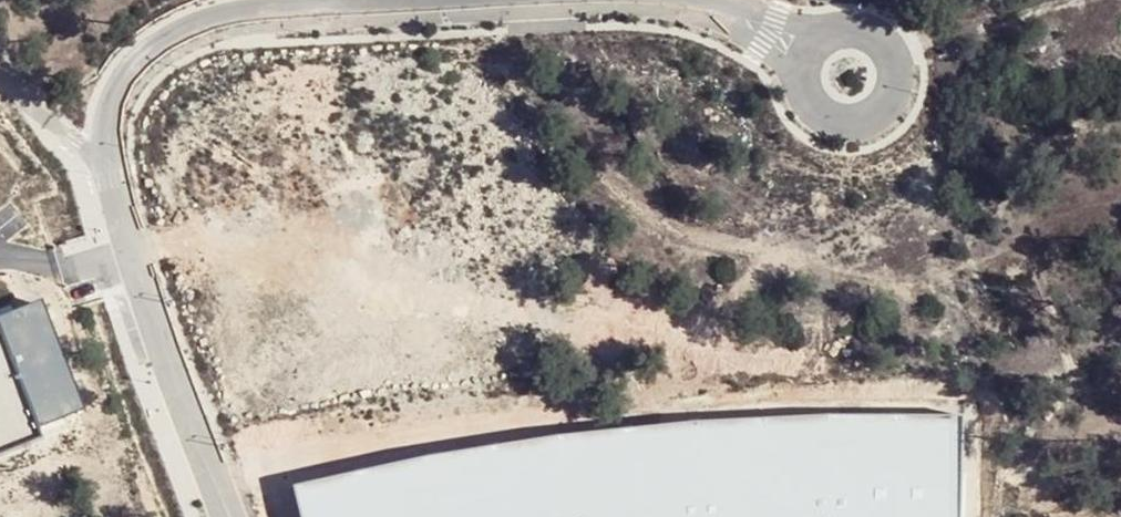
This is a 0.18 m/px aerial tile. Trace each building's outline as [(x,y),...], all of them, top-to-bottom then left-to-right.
[(0,323),(0,447),(97,408),(54,302),(0,323)] [(321,387),(318,401),(366,411),(369,397),(321,387)] [(295,482),(304,516),(951,516),(940,400),(814,404),(635,418),(487,440),(295,482)]
